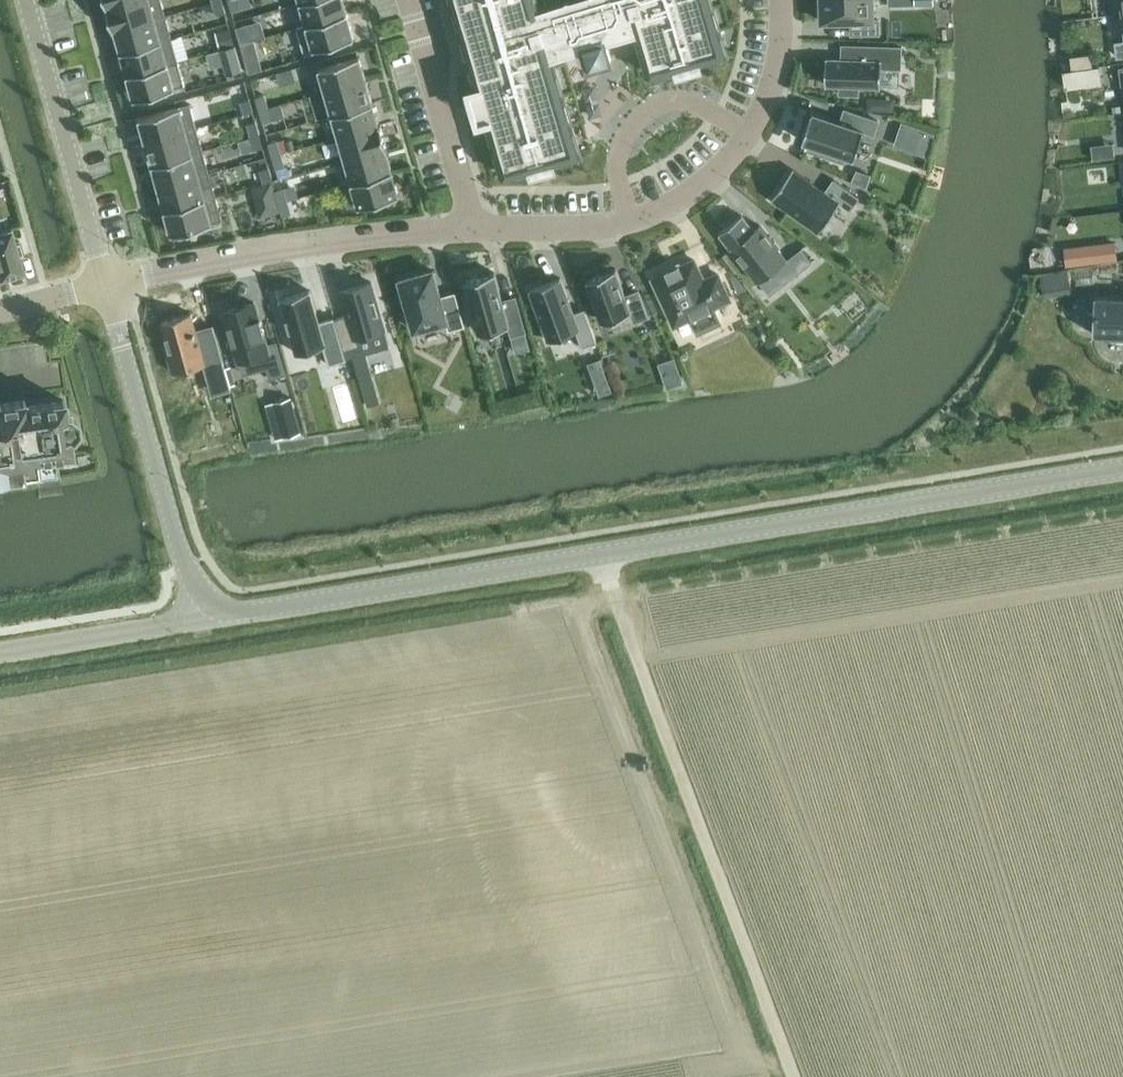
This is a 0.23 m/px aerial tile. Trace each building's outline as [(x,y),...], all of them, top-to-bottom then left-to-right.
[(108,7),(114,30),(166,15),(162,0),(132,0),(108,7)] [(226,12),(223,0),(220,0),(214,2),(217,15),(226,12)] [(232,10),(241,8),(239,0),(230,0),(232,10)] [(298,27),(298,28),(348,14),(344,0),(309,0),(302,2),(308,24),(298,27)] [(479,86),(471,88),(472,92),(472,95),(473,98),(478,114),(480,120),(488,118),(505,175),(532,167),(534,172),(555,166),(554,161),(581,153),(553,56),(585,47),(590,65),(601,62),(612,59),(606,40),(638,31),(651,74),(678,66),(680,71),(701,65),(699,60),(727,52),(712,0),(563,0),(539,7),(537,0),(454,0),(479,86)] [(822,21),(852,20),(852,34),(879,33),(879,18),(874,18),(874,0),(822,0),(822,21)] [(1111,14),(1122,13),(1122,0),(1110,0),(1111,14)] [(348,14),(298,28),(305,52),(355,37),(348,14)] [(166,15),(114,30),(115,31),(116,30),(122,52),(173,38),(166,15)] [(250,24),(237,27),(242,44),(250,41),(255,40),(250,24)] [(231,28),(217,32),(222,49),(235,45),(232,32),(231,28)] [(173,38),(122,52),(129,75),(179,61),(173,38)] [(250,41),(242,44),(245,56),(254,54),(250,41)] [(846,59),(827,59),(826,84),(840,85),(840,94),(859,94),(859,86),(881,86),(882,68),(902,69),(902,46),(847,44),(846,59)] [(222,49),(207,53),(211,66),(225,62),(229,75),(243,71),(239,58),(235,45),(222,49)] [(1092,54),(1074,56),(1075,68),(1086,67),(1094,66),(1092,54)] [(360,56),(320,67),(327,91),(367,79),(360,56)] [(179,61),(129,75),(135,99),(186,85),(179,61)] [(1094,66),(1086,67),(1089,84),(1102,82),(1100,65),(1094,66)] [(367,79),(327,91),(334,114),(373,102),(367,79)] [(257,97),(260,109),(269,107),(265,94),(257,97)] [(869,96),(869,108),(882,109),(882,96),(869,96)] [(242,101),(245,114),(254,111),(250,98),(242,101)] [(373,102),(334,114),(340,137),(382,125),(381,124),(380,124),(373,102)] [(191,103),(141,117),(147,141),(197,127),(191,103)] [(260,109),(264,122),(273,120),(269,107),(260,109)] [(803,141),(855,158),(865,130),(875,134),(879,121),(845,109),(841,122),(813,112),(803,141)] [(248,124),(252,136),(260,134),(257,121),(248,124)] [(382,125),(340,137),(347,160),(388,148),(382,125)] [(197,127),(147,141),(154,164),(204,150),(197,127)] [(252,136),(255,149),(264,147),(260,134),(252,136)] [(270,142),(273,155),(282,153),(278,140),(270,142)] [(388,148),(347,160),(353,183),(393,171),(387,149),(388,149),(388,148)] [(204,150),(154,164),(160,187),(210,173),(204,150)] [(273,155),(277,168),(285,166),(282,153),(273,155)] [(261,169),(265,182),(273,180),(270,167),(261,169)] [(793,169),(772,198),(820,232),(840,203),(851,211),(860,197),(834,179),(825,191),(793,169)] [(856,170),(851,180),(866,187),(870,175),(856,170)] [(393,171),(353,183),(360,206),(400,195),(393,171)] [(210,173),(160,187),(166,210),(217,196),(210,173)] [(274,183),(255,189),(263,219),(283,213),(280,203),(276,190),(274,183)] [(276,190),(280,203),(288,200),(285,188),(276,190)] [(217,196),(166,210),(173,234),(223,220),(217,196)] [(283,213),(283,216),(292,213),(288,200),(280,203),(283,213)] [(742,222),(723,237),(759,279),(790,252),(763,222),(757,229),(747,217),(742,222)] [(23,270),(18,256),(23,254),(19,240),(14,242),(10,227),(0,230),(0,276),(23,270)] [(1116,242),(1079,247),(1081,266),(1118,261),(1116,242)] [(802,248),(788,259),(799,272),(812,261),(802,248)] [(669,271),(653,279),(675,325),(691,317),(697,329),(719,319),(713,307),(731,298),(719,273),(705,279),(695,259),(680,266),(679,264),(668,270),(669,271)] [(626,295),(616,268),(588,278),(604,321),(632,311),(635,321),(648,316),(639,291),(626,295)] [(401,279),(415,330),(447,321),(450,330),(466,325),(456,292),(441,296),(434,270),(401,279)] [(495,271),(466,280),(481,333),(510,325),(513,335),(526,331),(516,297),(503,300),(495,271)] [(736,275),(731,277),(739,293),(748,289),(736,275)] [(542,285),(530,289),(550,341),(577,331),(583,347),(598,342),(586,308),(575,312),(562,277),(542,285)] [(348,315),(335,319),(344,348),(359,344),(357,338),(386,329),(372,281),(354,287),(341,291),(348,315)] [(312,285),(279,294),(295,352),(327,342),(332,362),(347,358),(344,348),(335,319),(335,317),(322,321),(312,285)] [(1094,333),(1112,334),(1111,339),(1122,340),(1122,298),(1095,297),(1094,333)] [(255,301),(226,310),(230,326),(226,327),(230,344),(235,343),(240,360),(264,354),(268,367),(271,378),(286,374),(277,341),(267,344),(265,335),(266,334),(261,317),(259,317),(255,301)] [(197,312),(166,319),(181,372),(210,364),(213,377),(230,372),(216,325),(201,329),(197,312)] [(601,359),(589,363),(593,374),(605,370),(601,359)] [(36,469),(34,456),(72,450),(70,436),(73,435),(79,427),(77,418),(70,412),(66,413),(64,398),(25,404),(25,397),(0,401),(0,475),(36,469)] [(292,398),(276,403),(285,436),(302,432),(292,398)]
